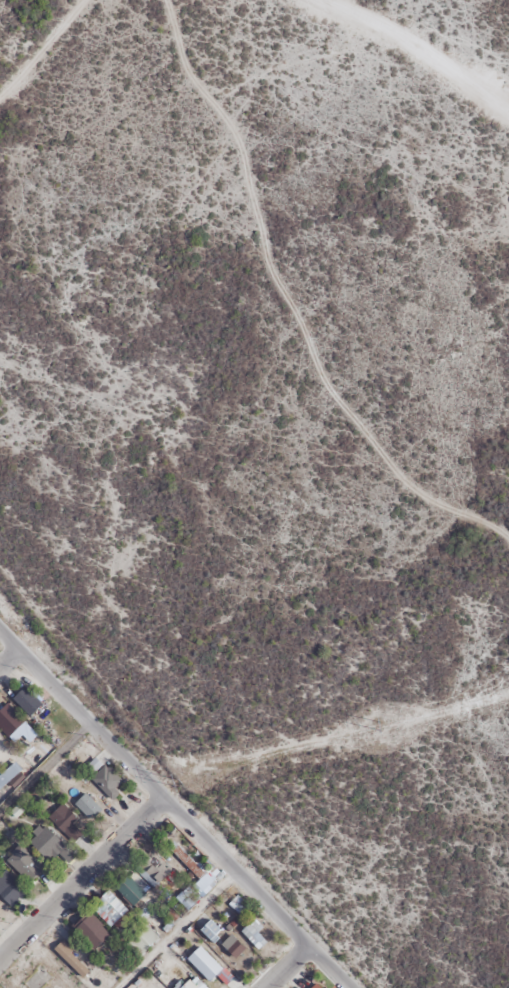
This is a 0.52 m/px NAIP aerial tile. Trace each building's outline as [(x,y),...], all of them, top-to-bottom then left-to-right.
[(11,700),(29,717),(41,705),(23,687),(11,700)] [(5,703),(0,708),(0,731),(12,743),(28,727),(5,703)] [(21,770),(14,762),(0,773),(0,787),(21,770)] [(118,792),(114,789),(121,782),(103,765),(89,780),(109,800),(118,792)] [(72,804),(89,821),(100,810),(84,793),(72,804)] [(74,845),(82,837),(70,825),(77,819),(60,803),(46,817),(74,845)] [(25,840),(48,863),(64,848),(41,825),(25,840)] [(29,885),(44,871),(19,845),(4,859),(29,885)] [(158,889),(174,873),(150,850),(134,866),(158,889)] [(10,907),(25,892),(2,869),(0,871),(0,898),(10,907)] [(114,888),(132,906),(148,889),(130,871),(114,888)] [(110,927),(127,910),(107,891),(90,907),(110,927)] [(109,934),(88,913),(71,929),(92,951),(109,934)] [(256,933),(262,928),(253,919),(239,932),(257,951),(266,943),(256,933)] [(219,945),(233,959),(243,949),(229,935),(219,945)] [(87,971),(59,942),(52,950),(80,978),(87,971)] [(221,969),(198,946),(185,959),(208,982),(221,969)] [(191,975),(178,987),(204,987),(191,975)]
